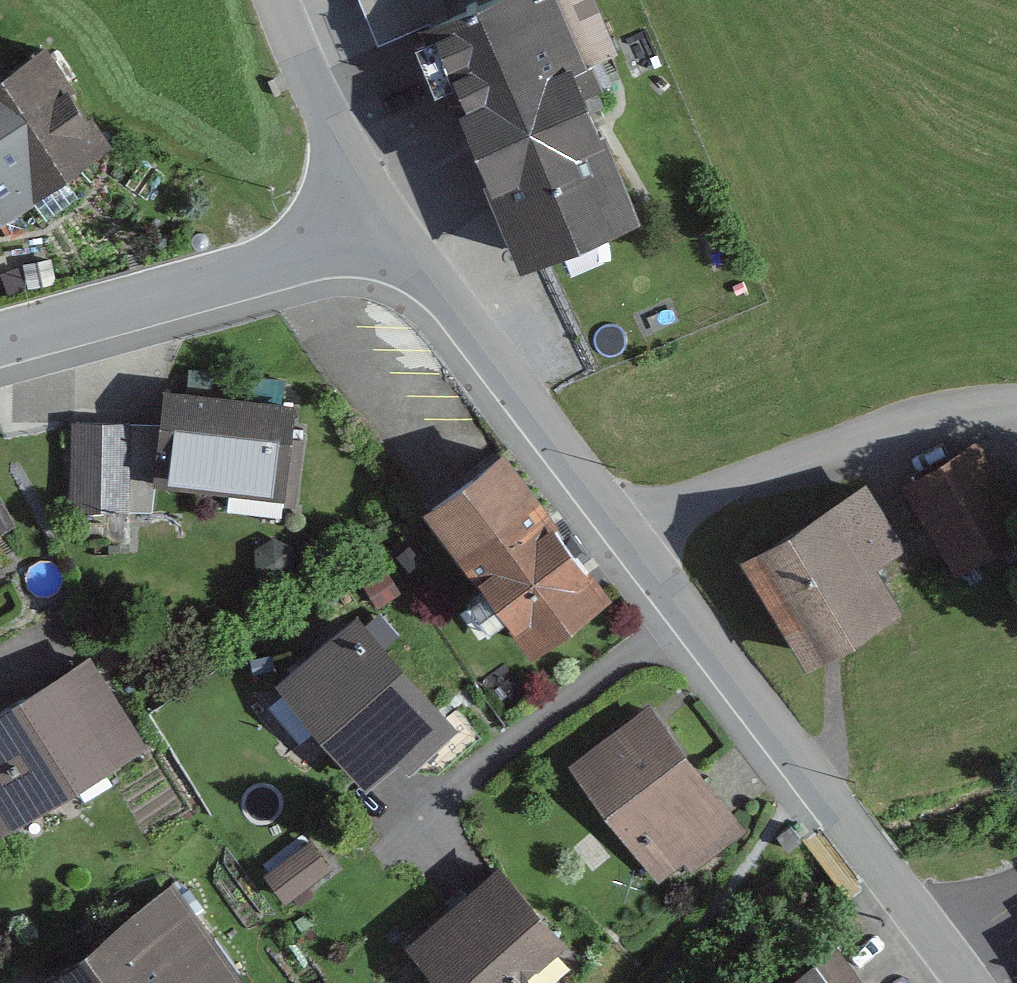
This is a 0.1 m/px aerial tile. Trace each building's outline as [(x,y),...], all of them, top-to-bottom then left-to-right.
[(334,79),(410,57),(393,0),(311,0),(334,79)] [(407,29),(506,271),(635,219),(545,0),(478,0),(407,29)] [(96,156),(22,56),(0,72),(0,227),(96,156)] [(283,408),(157,399),(151,483),(277,493),(283,408)] [(131,429),(70,427),(67,507),(128,510),(131,429)] [(899,493),(948,580),(1016,542),(1016,524),(976,450),(899,493)] [(492,452),(413,511),(522,656),(601,596),(492,452)] [(856,493),(736,566),(798,667),(887,614),(868,582),(898,563),(856,493)] [(349,619),(276,681),(369,788),(442,726),(349,619)] [(0,714),(0,833),(140,741),(85,658),(0,714)] [(650,709),(570,771),(667,895),(747,833),(650,709)] [(307,832),(267,867),(294,898),(334,863),(307,832)] [(404,949),(435,982),(523,982),(560,951),(490,873),(404,949)] [(30,982),(234,982),(240,979),(170,882),(30,982)] [(780,982),(927,982),(877,914),(780,982)]
